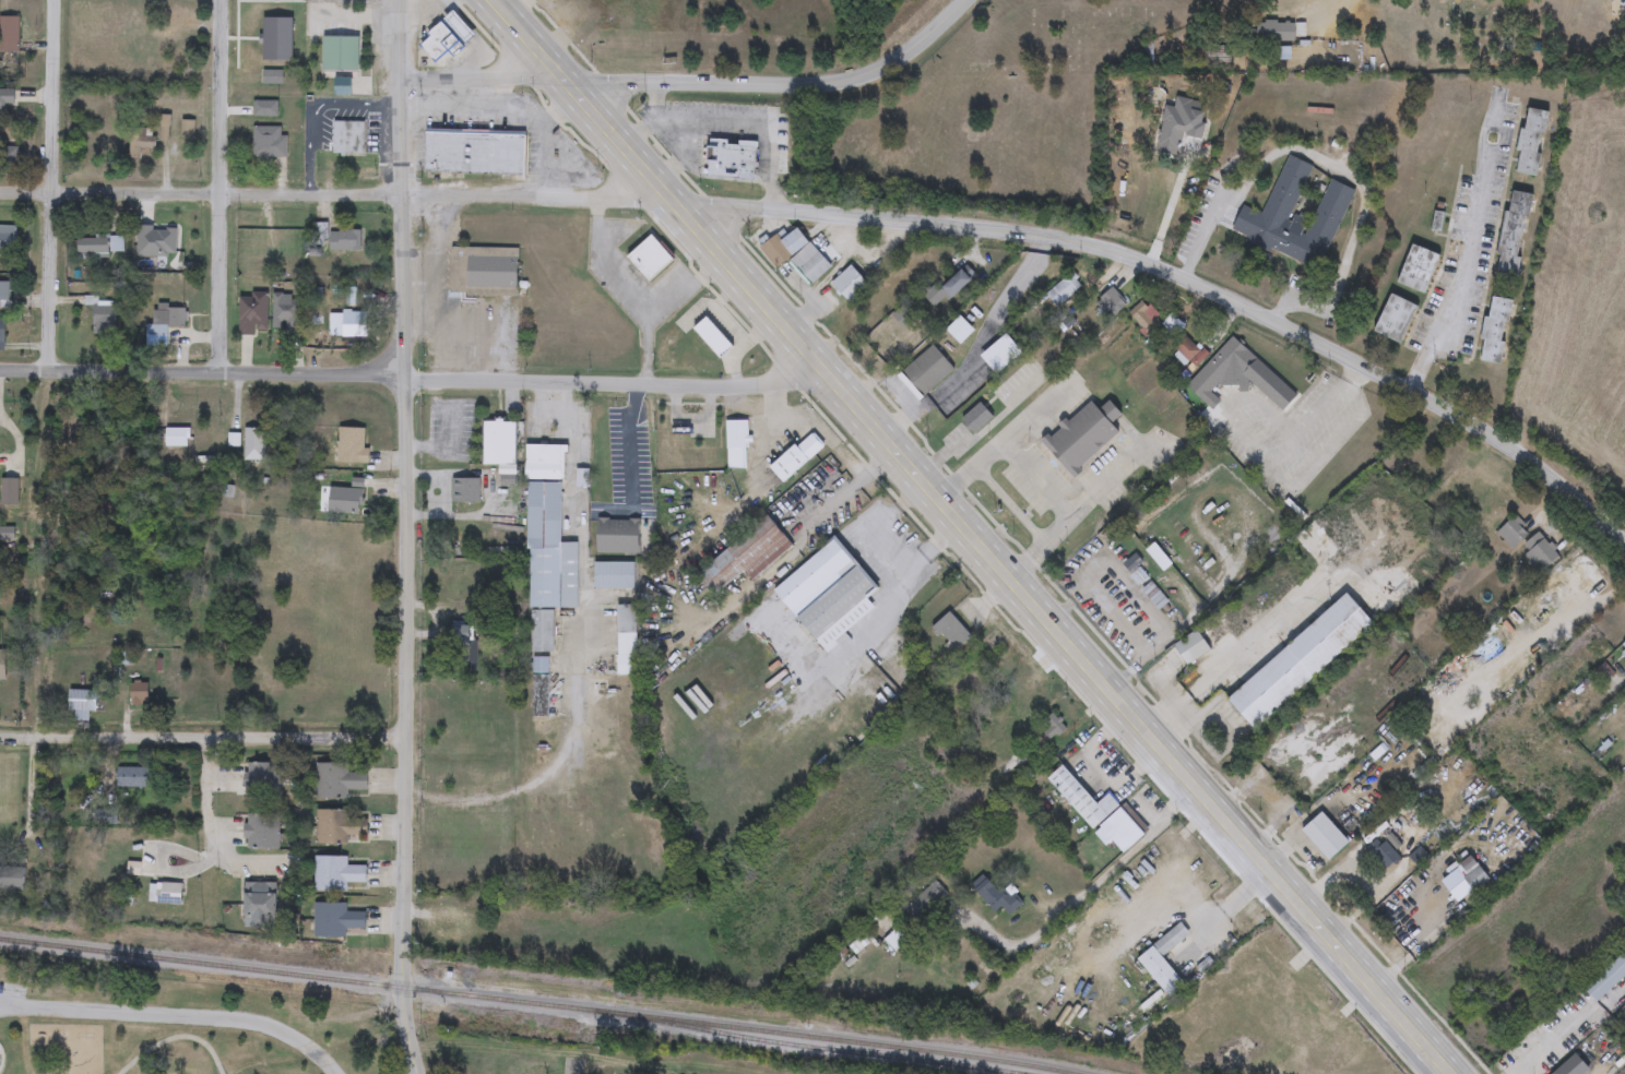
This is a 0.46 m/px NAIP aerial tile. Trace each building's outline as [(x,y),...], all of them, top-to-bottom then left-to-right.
[(247,11),(268,11),(268,39),(247,39),(247,11)] [(453,59),(447,52),(436,62),(418,45),(452,12),(476,36),(453,59)] [(19,53),(0,53),(0,17),(19,17),(19,53)] [(1295,41),(1259,41),(1259,22),(1295,22),(1295,41)] [(358,38),(358,72),(322,72),(322,38),(358,38)] [(283,72),(283,84),(262,84),(262,72),(283,72)] [(349,81),(349,96),(336,96),(336,81),(349,81)] [(4,117),(0,117),(0,90),(14,90),(14,106),(4,106),(4,117)] [(277,102),(277,117),(252,117),(252,102),(277,102)] [(1551,112),(1538,177),(1516,172),(1529,108),(1551,112)] [(364,122),(364,156),(333,156),(333,122),(364,122)] [(253,159),(253,128),(281,128),(281,138),(287,138),(287,159),(253,159)] [(154,158),(128,158),(128,129),(154,129),(154,158)] [(425,175),(425,132),(525,133),(525,176),(425,175)] [(19,168),(0,168),(0,140),(20,141),(19,168)] [(756,143),(755,180),(709,178),(710,142),(756,143)] [(1264,216),(1288,156),(1312,166),(1293,214),(1313,222),(1329,180),(1353,190),(1321,272),(1231,236),(1242,207),(1264,216)] [(1495,276),(1513,191),(1532,195),(1516,279),(1495,276)] [(16,252),(0,252),(0,226),(16,226),(16,252)] [(759,249),(776,235),(781,241),(798,228),(831,268),(809,286),(788,260),(775,270),(759,249)] [(133,259),(133,229),(176,229),(176,248),(154,248),(154,259),(133,259)] [(298,230),(298,250),(264,250),(264,236),(277,236),(277,230),(298,230)] [(330,231),(361,231),(361,251),(330,251),(330,231)] [(675,260),(649,284),(626,261),(651,236),(675,260)] [(122,252),(108,252),(108,256),(76,256),(76,237),(122,237),(122,252)] [(1426,295),(1398,284),(1413,246),(1440,255),(1426,295)] [(518,249),(518,291),(450,290),(450,248),(518,249)] [(830,285),(850,266),(869,286),(849,305),(830,285)] [(974,279),(951,300),(948,297),(935,308),(924,296),(932,289),(936,295),(964,268),(974,279)] [(1081,285),(1058,308),(1046,296),(1070,273),(1081,285)] [(0,282),(0,308),(9,308),(9,282),(0,282)] [(1111,320),(1095,305),(1112,288),(1127,305),(1111,320)] [(238,334),(238,294),(268,294),(268,334),(238,334)] [(1419,306),(1403,345),(1375,333),(1391,295),(1419,306)] [(283,336),(283,332),(272,332),(272,296),(300,296),(300,336),(283,336)] [(1513,300),(1502,365),(1481,361),(1491,297),(1513,300)] [(116,336),(93,336),(93,305),(84,305),(84,299),(116,299),(116,336)] [(1164,321),(1172,313),(1185,326),(1158,351),(1126,318),(1144,300),(1164,321)] [(187,330),(167,331),(167,346),(149,347),(147,309),(186,308),(187,330)] [(693,330),(707,318),(733,347),(720,358),(693,330)] [(1167,349),(1184,333),(1207,356),(1190,372),(1167,349)] [(1187,386),(1231,336),(1298,395),(1282,415),(1252,387),(1244,396),(1226,381),(1207,403),(1187,386)] [(898,378),(932,345),(953,368),(920,401),(898,378)] [(1122,434),(1071,476),(1043,441),(1091,401),(1099,410),(1110,401),(1122,415),(1112,422),(1122,434)] [(962,420),(980,403),(993,417),(975,433),(962,420)] [(726,421),(747,421),(747,468),(726,468),(726,421)] [(482,465),(482,422),(517,422),(517,465),(482,465)] [(189,429),(189,446),(164,446),(164,429),(189,429)] [(265,429),(265,461),(245,461),(245,429),(265,429)] [(343,465),(343,429),(365,429),(365,450),(369,450),(369,465),(343,465)] [(825,446),(784,484),(770,469),(810,431),(825,446)] [(561,472),(527,472),(527,446),(561,446),(561,472)] [(370,522),(352,522),(352,498),(345,498),(345,488),(352,488),(352,478),(376,478),(376,489),(383,489),(383,497),(370,497),(370,522)] [(478,503),(451,503),(451,479),(478,479),(478,503)] [(577,544),(578,608),(529,608),(527,482),(561,482),(561,544),(577,544)] [(751,582),(744,573),(713,597),(696,575),(768,516),(793,548),(751,582)] [(1502,528),(1513,517),(1530,534),(1518,545),(1502,528)] [(640,520),(640,554),(597,554),(597,520),(640,520)] [(1544,570),(1525,545),(1540,533),(1559,558),(1544,570)] [(825,652),(774,589),(835,539),(877,590),(867,599),(876,610),(825,652)] [(1146,551),(1153,545),(1171,564),(1163,571),(1146,551)] [(1127,560),(1138,559),(1141,580),(1130,581),(1127,560)] [(594,589),(594,562),(633,562),(633,589),(594,589)] [(1227,697),(1350,596),(1376,626),(1253,729),(1227,697)] [(617,605),(637,605),(637,676),(617,676),(617,605)] [(554,611),(554,653),(531,653),(531,611),(554,611)] [(470,628),(470,668),(450,668),(450,628),(470,628)] [(1188,666),(1175,646),(1197,631),(1211,651),(1188,666)] [(549,657),(549,718),(532,718),(532,657),(549,657)] [(131,705),(131,682),(149,682),(149,705),(131,705)] [(69,716),(69,691),(95,691),(95,712),(87,712),(87,716),(69,716)] [(1043,724),(1051,714),(1066,727),(1057,736),(1043,724)] [(280,764),(280,799),(247,799),(247,764),(280,764)] [(349,764),(349,771),(367,771),(367,792),(349,792),(349,799),(316,799),(316,764),(349,764)] [(1047,780),(1063,766),(1098,804),(1108,795),(1143,834),(1123,854),(1112,842),(1106,847),(1093,832),(1047,780)] [(151,788),(116,788),(116,768),(151,768),(151,788)] [(349,820),(367,820),(367,845),(316,845),(316,811),(349,811),(349,820)] [(1350,844),(1329,862),(1302,832),(1322,813),(1350,844)] [(278,850),(246,850),(246,815),(278,815),(278,850)] [(347,892),(316,892),(316,858),(347,858),(347,867),(367,867),(367,883),(347,883),(347,892)] [(1459,872),(1472,860),(1491,879),(1478,891),(1459,872)] [(24,891),(0,891),(0,868),(24,868),(24,891)] [(900,911),(935,880),(948,896),(914,927),(900,911)] [(996,915),(974,891),(987,880),(998,893),(1005,886),(1021,905),(1008,917),(1003,909),(996,915)] [(245,883),(276,883),(276,928),(245,928),(245,883)] [(181,904),(154,904),(154,884),(181,884),(181,904)] [(346,904),(346,912),(365,914),(365,930),(346,930),(346,939),(315,939),(315,904),(346,904)] [(1185,986),(1169,999),(1137,959),(1181,924),(1189,935),(1162,956),(1185,986)] [(906,941),(894,951),(886,940),(898,930),(906,941)] [(1586,991),(1624,955),(1624,979),(1598,1004),(1586,991)] [(1591,1071),(1588,1073),(1555,1073),(1576,1055),(1591,1071)]
